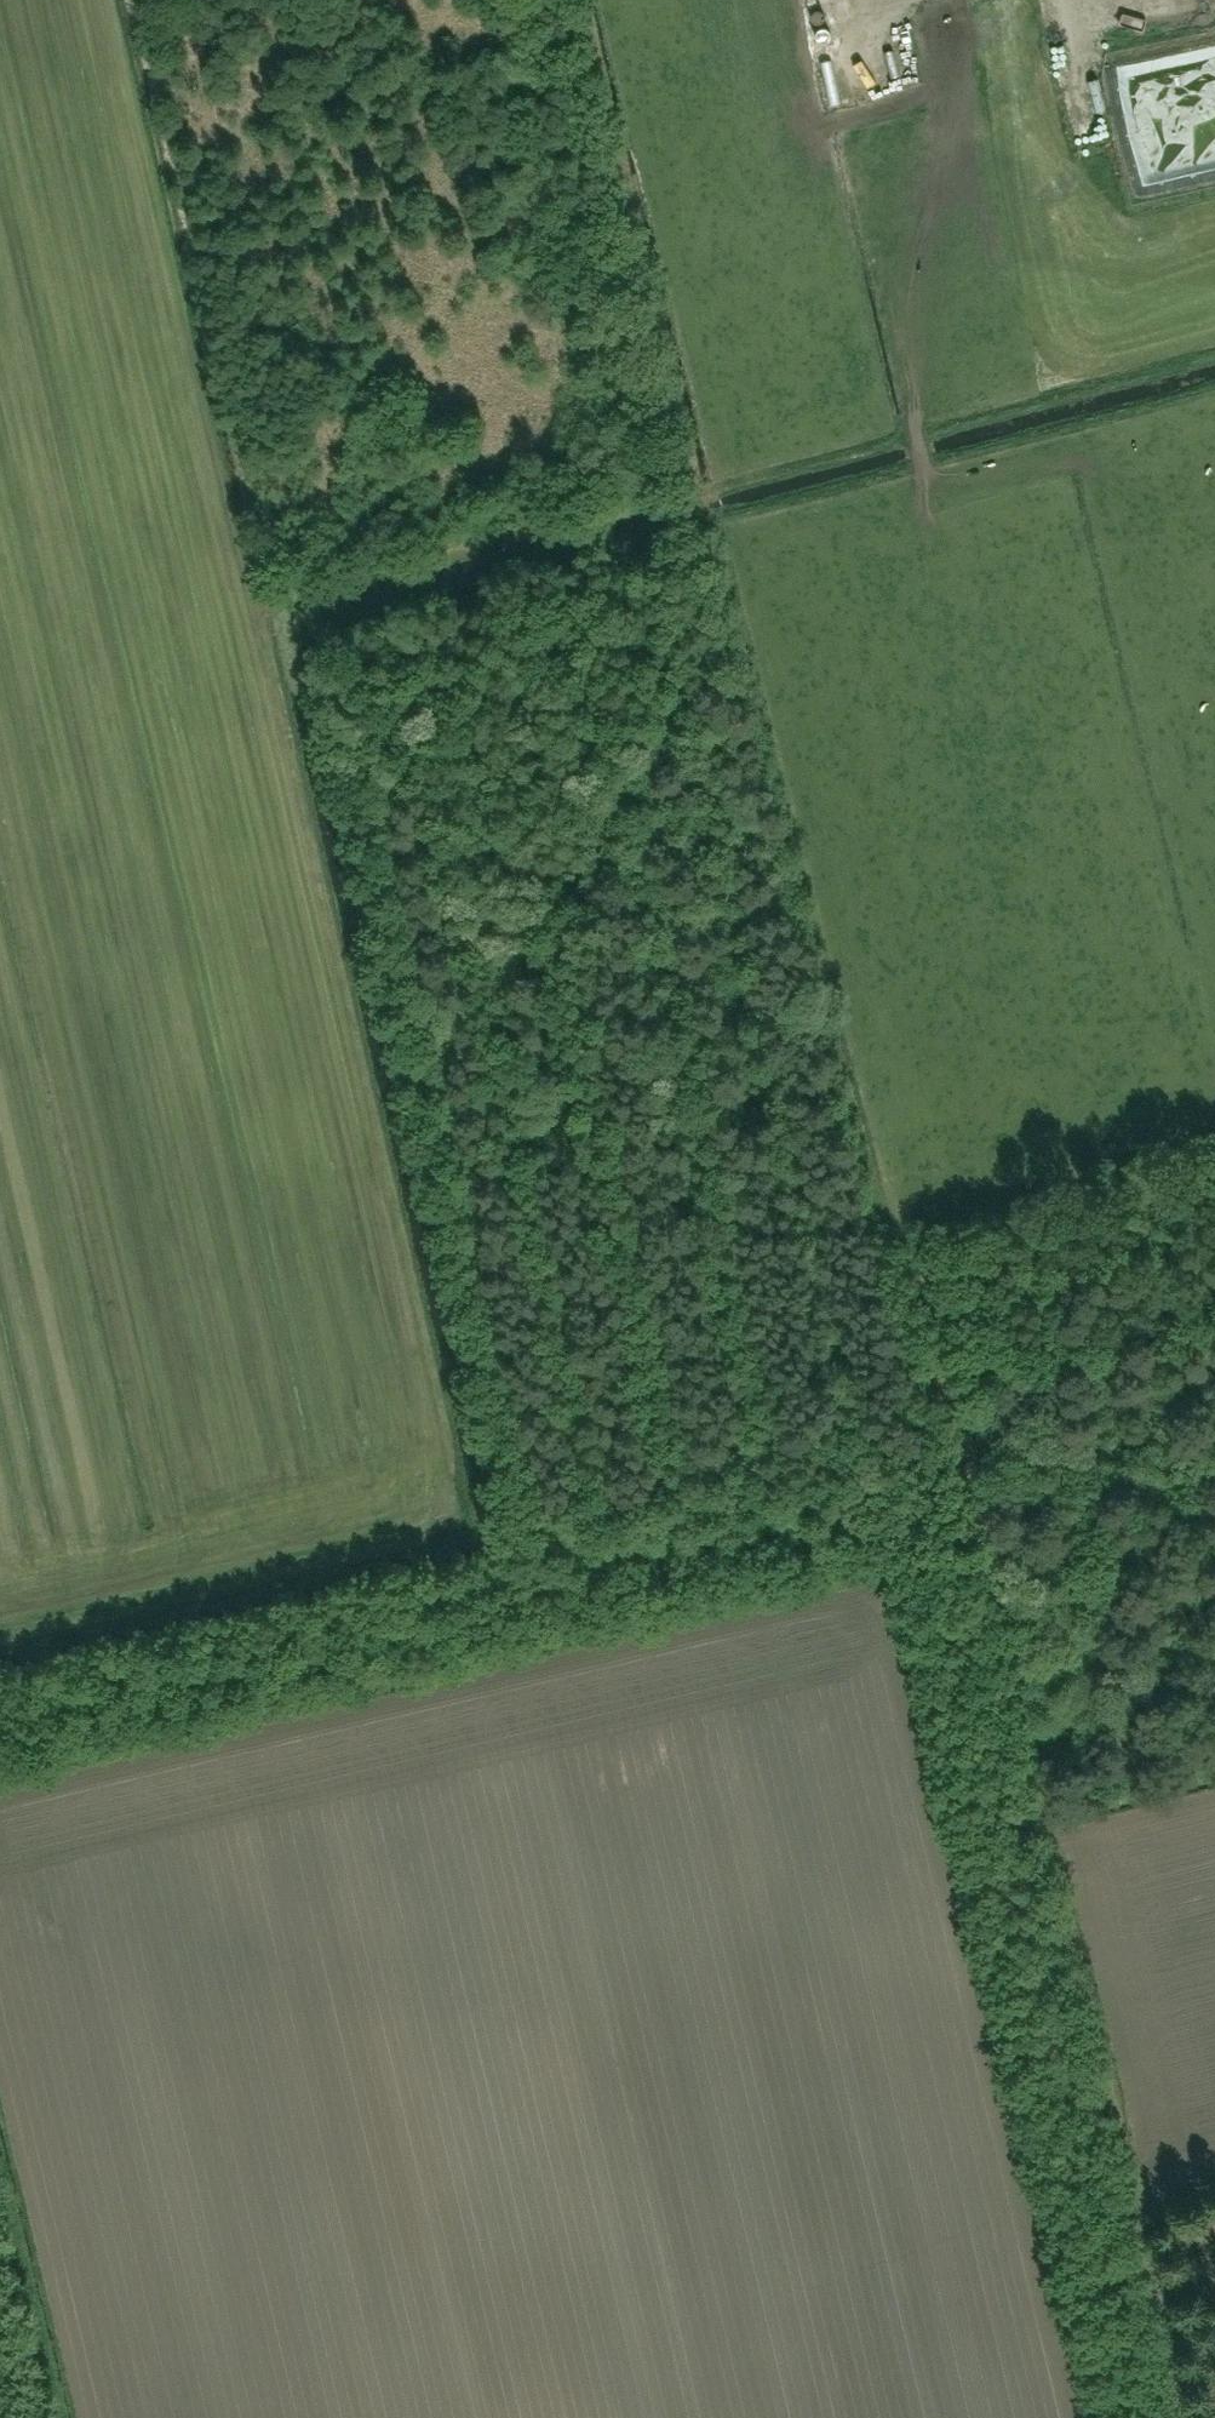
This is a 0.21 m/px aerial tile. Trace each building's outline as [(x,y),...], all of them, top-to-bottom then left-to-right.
[(842,98),(832,52),(822,54),(832,100),(842,98)] [(1190,62),(1199,85),(1214,79),(1214,52),(1190,62)]
